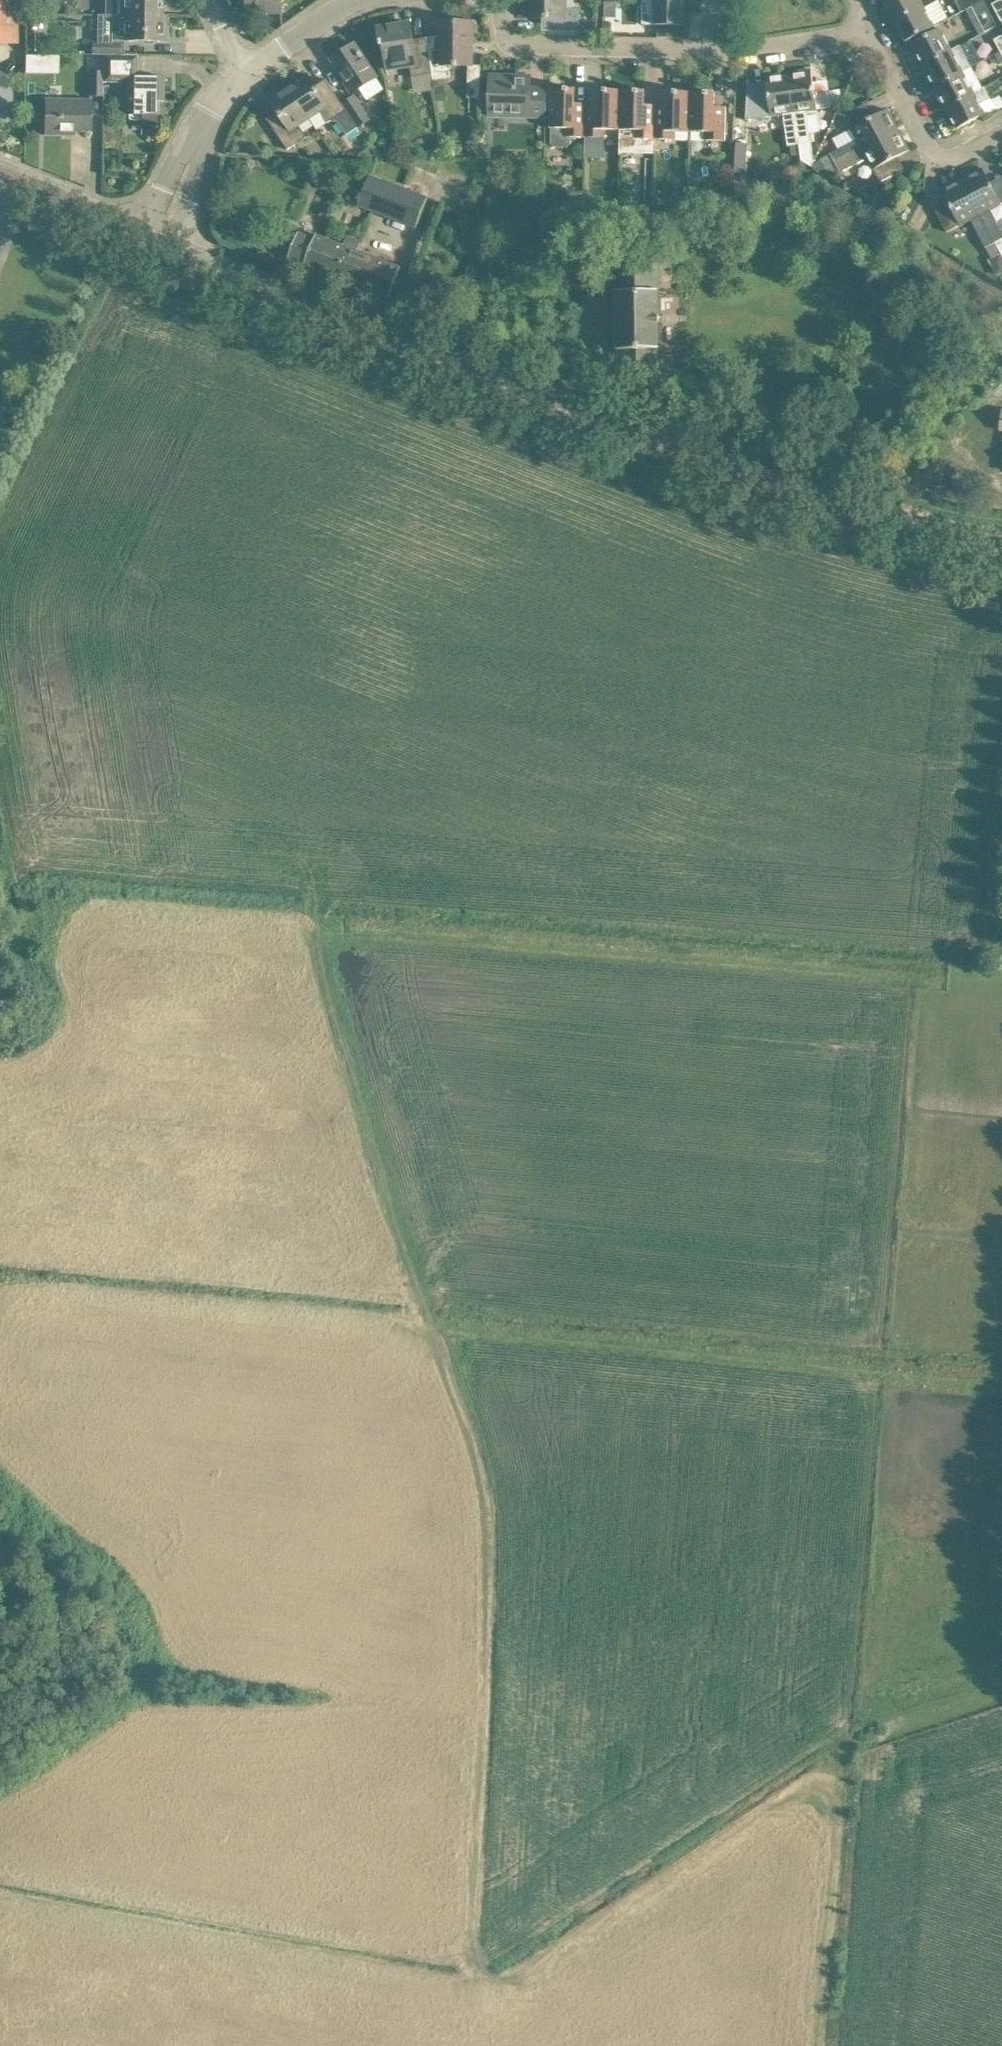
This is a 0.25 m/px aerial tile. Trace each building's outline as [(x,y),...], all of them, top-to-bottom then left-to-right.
[(6,43),(17,42),(17,0),(0,0),(0,43),(6,43)] [(104,15),(113,15),(121,15),(125,15),(162,15),(162,0),(105,0),(104,15)] [(282,0),(247,0),(247,10),(282,11),(282,0)] [(528,17),(552,18),(552,29),(542,29),(542,30),(579,31),(580,9),(576,9),(567,8),(567,0),(528,0),(528,17)] [(895,20),(923,5),(920,0),(884,0),(895,20)] [(923,5),(895,20),(906,41),(948,19),(938,0),(924,8),(923,5)] [(955,1),(961,12),(972,7),(983,0),(957,0),(955,1)] [(983,0),(972,7),(985,32),(997,25),(983,0)] [(643,1),(642,24),(658,25),(657,37),(666,37),(667,25),(690,26),(691,15),(684,15),(684,2),(643,1)] [(125,15),(121,15),(113,15),(112,41),(166,41),(166,15),(162,15),(125,15)] [(426,37),(427,44),(432,74),(433,80),(450,77),(450,65),(472,65),(472,21),(439,21),(439,35),(426,37)] [(586,21),(586,30),(597,31),(597,30),(597,21),(586,21)] [(378,28),(380,45),(383,45),(387,69),(410,65),(411,77),(432,74),(427,44),(414,46),(411,23),(378,28)] [(939,28),(912,43),(923,64),(951,50),(939,28)] [(120,43),(90,42),(90,54),(104,55),(120,55),(120,43)] [(354,43),(331,58),(347,81),(345,82),(352,93),(359,88),(367,100),(383,89),(375,78),(376,77),(365,60),(354,43)] [(951,50),(923,64),(935,86),(972,66),(960,45),(951,50)] [(104,55),(103,70),(103,82),(127,82),(126,114),(141,115),(141,121),(157,121),(157,91),(164,91),(164,77),(137,76),(138,55),(120,55),(104,55)] [(972,66),(935,86),(946,107),(985,86),(983,87),(972,66)] [(807,111),(817,109),(811,69),(788,73),(799,144),(802,160),(812,166),(814,161),(807,111)] [(90,70),(90,76),(90,96),(103,96),(103,82),(103,70),(90,70)] [(799,144),(788,73),(765,76),(771,116),(784,114),(789,146),(791,145),(799,144)] [(308,74),(288,86),(309,118),(320,111),(328,123),(333,119),(338,121),(347,134),(358,127),(343,104),(326,79),(325,79),(331,87),(321,94),(308,74)] [(490,75),(490,95),(489,115),(545,116),(546,88),(530,88),(531,76),(490,75)] [(434,87),(437,100),(446,98),(443,85),(434,87)] [(277,111),(267,118),(287,149),(306,137),(299,125),(309,118),(288,86),(269,99),(277,111)] [(985,86),(946,107),(957,129),(985,114),(980,103),(991,97),(985,86)] [(550,128),(549,140),(554,145),(567,146),(571,141),(571,136),(585,137),(585,109),(574,108),(575,88),(551,88),(550,108),(550,128)] [(585,109),(585,137),(605,137),(605,129),(620,129),(621,90),(598,89),(597,109),(586,109),(587,103),(585,103),(585,109)] [(620,129),(619,154),(632,155),(640,148),(654,150),(655,138),(656,110),(656,105),(655,105),(655,110),(644,110),(645,90),(621,90),(620,129)] [(831,103),(842,102),(840,90),(829,91),(831,103)] [(656,110),(655,138),(674,139),(675,130),(690,131),(691,91),(668,91),(667,111),(656,110)] [(691,91),(690,131),(705,131),(705,140),(725,140),(726,107),(725,107),(725,112),(714,112),(714,92),(691,91)] [(355,96),(343,104),(358,127),(370,119),(355,96)] [(45,99),(44,114),(44,134),(61,135),(61,131),(91,131),(91,100),(45,99)] [(858,139),(820,159),(825,168),(898,129),(887,109),(852,128),(858,139)] [(898,129),(825,168),(830,178),(868,158),(874,169),(909,150),(898,129)] [(745,172),(745,142),(735,142),(734,172),(745,172)] [(479,158),(491,158),(491,144),(479,144),(479,158)] [(359,160),(375,160),(379,159),(370,146),(358,153),(359,160)] [(825,168),(820,159),(814,164),(812,168),(818,172),(825,168)] [(962,178),(995,242),(1001,239),(1001,232),(990,209),(1001,204),(989,181),(982,168),(962,178)] [(369,176),(359,204),(416,226),(427,198),(369,176)] [(941,189),(948,203),(960,225),(971,219),(991,257),(1000,252),(995,242),(962,178),(941,189)] [(357,250),(361,239),(347,234),(343,244),(316,234),(314,238),(298,232),(288,258),(304,264),(304,265),(389,298),(401,266),(357,250)] [(997,274),(1001,271),(1001,255),(1001,253),(990,258),(997,274)] [(657,266),(615,268),(617,369),(660,376),(658,275),(657,266)]
